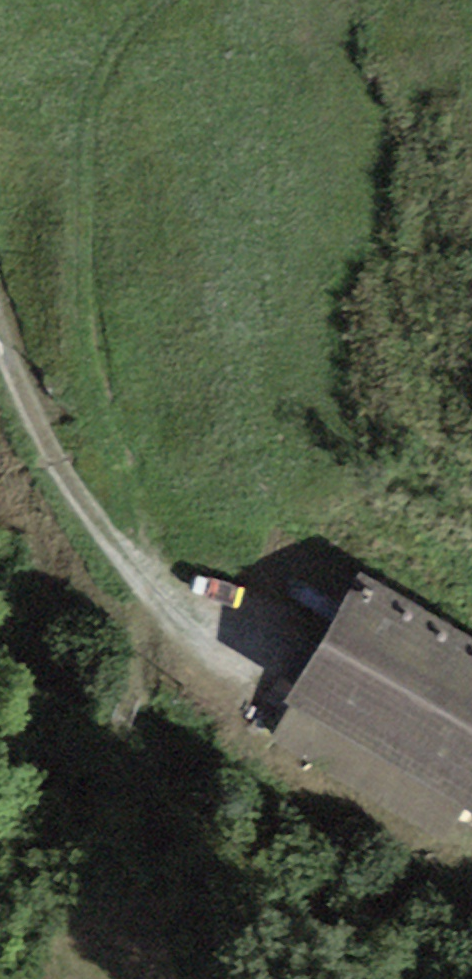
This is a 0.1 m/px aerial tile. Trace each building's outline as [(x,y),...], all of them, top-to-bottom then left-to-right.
[(287,698),(294,702),(466,806),(471,809),(471,642),(361,575),(287,698)] [(437,848),(466,806),(294,702),(268,741),(437,848)]
